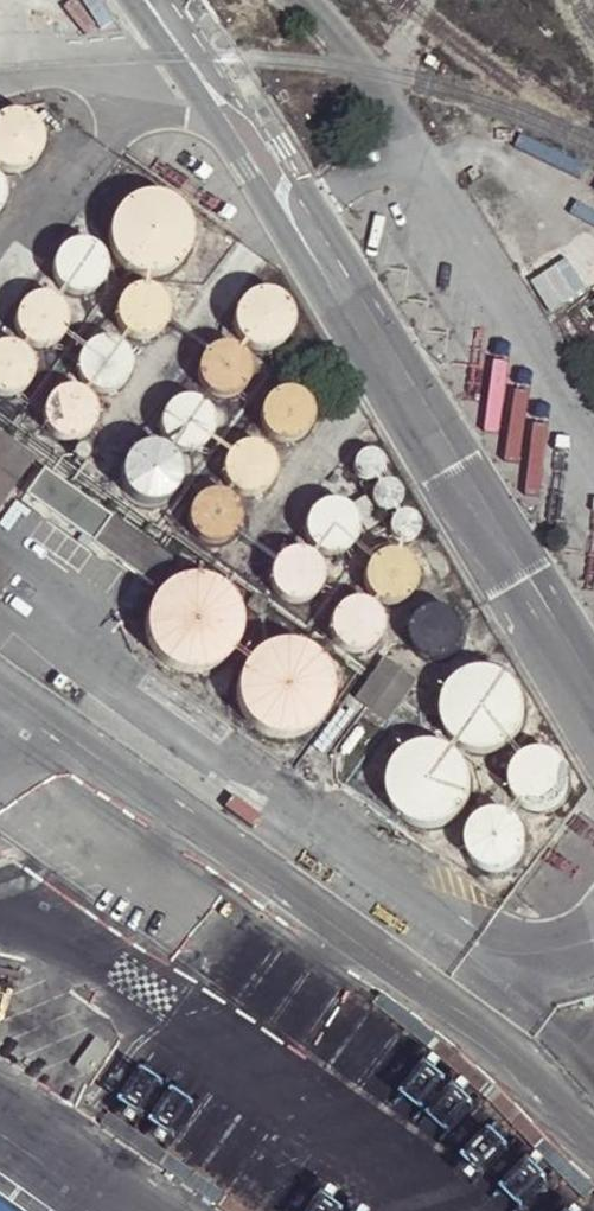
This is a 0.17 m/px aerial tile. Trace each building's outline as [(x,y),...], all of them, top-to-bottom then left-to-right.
[(26,119),(18,115),(10,114),(1,115),(0,116),(0,165),(2,166),(10,167),(19,166),(26,162),(32,156),(36,149),(37,140),(36,132),(32,124),(26,119)] [(155,193),(145,193),(142,193),(139,193),(130,196),(125,198),(117,204),(113,208),(109,213),(106,219),(104,224),(103,230),(102,240),(103,246),(106,255),(109,260),(112,265),(119,272),(124,275),(127,277),(136,280),(142,281),(148,281),(157,280),(166,277),(174,272),(181,266),(186,258),(188,252),(191,243),(191,237),(190,228),(187,219),(183,211),(177,204),(169,199),(161,195),(155,193)] [(93,242),(85,239),(75,238),(67,240),(60,244),(55,251),(52,258),(51,267),(53,275),(57,282),(64,287),(71,291),(81,291),(90,289),(97,283),(102,276),(105,267),(104,257),(100,249),(93,242)] [(160,323),(164,315),(165,306),(163,298),(159,291),(152,285),(144,282),(136,281),(128,283),(121,288),(115,294),(112,302),(112,311),(114,320),(120,327),(127,332),(136,334),(145,333),(153,330),(160,323)] [(279,295),(271,291),(262,289),(253,291),(246,295),(240,301),(236,309),(236,317),(237,326),(242,333),(248,339),(256,342),(265,343),(274,340),(281,335),(286,328),(289,319),(288,310),(285,301),(279,295)] [(57,301),(51,295),(43,292),(35,292),(26,294),(18,300),(13,307),(11,316),(12,325),(16,334),(22,340),(31,344),(39,345),(47,343),(55,339),(60,332),(63,325),(64,316),(62,308),(57,301)] [(118,341),(109,336),(100,335),(92,336),(85,340),(79,346),(75,354),(74,362),(75,370),(79,377),(85,383),(92,387),(102,388),(111,387),(119,382),(125,374),(128,366),(127,356),(124,348),(118,341)] [(14,342),(6,340),(0,340),(0,392),(9,392),(17,389),(23,384),(28,377),(30,369),(29,360),(26,352),(21,346),(14,342)] [(239,348),(232,344),(224,342),(216,343),(209,346),(203,352),(199,359),(198,366),(199,374),(202,381),(208,387),(215,390),(223,392),(231,390),(239,386),(244,379),(247,371),(247,363),(244,355),(239,348)] [(81,387),(72,384),(63,384),(55,387),(48,392),(43,399),(41,408),(42,416),(45,424),(51,431),(58,435),(67,437),(76,436),(84,432),(90,426),(94,417),(95,409),(93,400),(88,392),(81,387)] [(306,405),(302,398),(297,393),(289,389),(281,389),(273,391),(266,396),(261,402),(259,410),(259,419),(262,426),(268,433),(275,436),(283,438),(290,437),(298,433),(303,428),(307,420),(308,413),(306,405)] [(204,406),(199,400),(192,396),(184,394),(175,395),(168,399),(162,405),(158,413),(158,421),(160,430),(165,436),(171,442),(179,444),(187,444),(195,441),(201,436),(206,429),(208,421),(207,413),(204,406)] [(30,458),(0,437),(0,501),(30,458)] [(266,452),(260,446),(253,443),(245,442),(237,443),(230,448),(224,454),(221,462),(221,470),(224,478),(229,485),(236,489),(244,491),(252,490),(259,487),(265,482),(269,475),(270,467),(269,459),(266,452)] [(159,448),(151,445),(143,444),(135,446),(129,451),(124,457),(121,464),(120,472),(123,480),(127,486),(133,491),(141,494),(149,494),(157,491),(164,486),(169,479),(170,470),(169,462),(165,454),(159,448)] [(376,449),(371,446),(366,445),(360,446),(356,448),(352,452),(349,456),(348,461),(349,467),(351,471),(355,475),(360,478),(365,478),(371,477),(376,474),(379,470),(381,465),(381,459),(379,454),(376,449)] [(41,475),(29,467),(19,482),(30,490),(41,475)] [(396,482),(392,479),(387,477),(382,476),(377,478),(373,481),(369,485),(368,489),(367,494),(369,499),(372,504),(376,507),(381,509),(387,509),(392,507),(396,503),(399,498),(400,493),(399,487),(396,482)] [(62,489),(60,487),(58,485),(54,484),(51,485),(48,486),(46,488),(45,491),(44,495),(45,498),(47,500),(50,502),(53,503),(56,503),(59,502),(61,500),(63,498),(64,495),(64,492),(62,489)] [(225,491),(218,487),(209,487),(202,489),(195,493),(190,498),(187,505),(187,513),(189,520),(193,527),(198,532),(205,535),(214,536),(222,533),(229,528),(234,521),(236,513),(235,505),(231,497),(225,491)] [(80,501),(78,498),(75,496),(72,495),(69,495),(65,496),(63,498),(61,500),(60,503),(60,507),(61,510),(64,513),(66,514),(70,515),(73,515),(76,513),(79,511),(80,508),(81,505),(80,501)] [(347,506),(341,501),(333,498),(325,497),(316,500),(309,505),(304,512),(302,521),(303,530),(307,538),(313,544),(321,547),(329,548),(337,546),(344,542),(349,536),(352,529),(353,521),(351,513),(347,506)] [(412,510),(408,507),(402,505),(397,505),(393,507),(389,510),(386,514),(385,519),(385,524),(386,529),(389,533),(393,535),(399,537),(404,537),(409,534),(413,531),(416,526),(416,520),(415,515),(412,510)] [(99,516),(98,513),(97,510),(94,507),(91,506),(87,506),(84,506),(81,508),(79,511),(77,515),(77,518),(78,522),(81,525),(84,527),(87,527),(91,527),(94,526),(97,523),(99,520),(99,516)] [(169,555),(107,511),(88,539),(150,583),(169,555)] [(90,544),(48,515),(32,537),(74,567),(90,544)] [(294,543),(285,545),(277,549),(272,556),(269,563),(268,572),(270,580),(275,587),(281,592),(289,595),(298,596),(306,593),(313,588),(319,581),(321,572),(320,563),(317,555),(311,548),(303,544),(294,543)] [(395,550),(387,548),(379,549),(371,553),(366,558),(362,566),(361,573),(362,581),(366,588),(372,594),(379,597),(387,598),(395,597),(403,592),(408,586),(411,578),(411,569),(408,561),(403,554),(395,550)] [(0,555),(0,591),(17,567),(0,555)] [(207,580),(197,577),(194,577),(183,578),(173,580),(167,583),(159,589),(152,597),(146,606),(142,623),(142,633),(145,643),(149,653),(153,658),(161,666),(170,671),(186,676),(197,676),(207,674),(222,666),(234,653),(238,644),(241,634),(242,627),(240,613),(236,604),(232,598),(225,590),(217,584),(207,580)] [(356,591),(346,592),(337,596),(331,603),(327,611),(326,620),(327,629),(332,636),(338,643),(346,647),(355,648),(364,647),(373,642),(379,635),(383,626),(384,616),(381,606),(375,598),(366,593),(356,591)] [(462,641),(442,605),(412,621),(432,657),(462,641)] [(286,639),(276,639),(272,639),(256,645),(248,651),(240,659),(234,671),(232,678),(231,695),(234,706),(238,715),(242,721),(250,728),(265,736),(275,739),(286,739),(296,737),(306,732),(319,721),(328,706),(331,696),(331,685),(330,679),(326,665),(322,659),(315,652),(306,645),(297,641),(286,639)] [(414,676),(383,652),(350,694),(381,718),(414,676)] [(485,667),(474,668),(463,671),(453,677),(446,686),(440,696),(438,707),(438,718),(441,729),(448,739),(456,747),(466,752),(477,755),(489,754),(499,751),(508,746),(516,739),(521,730),(525,720),(525,709),(524,699),(519,689),(513,681),(505,674),(495,670),(485,667)] [(404,746),(395,751),(388,759),(384,769),(381,779),(381,789),(384,800),(389,809),(396,817),(404,823),(414,827),(425,828),(435,826),(445,823),(454,817),(461,809),(465,800),(468,789),(468,779),(465,769),(461,759),(454,751),(445,745),(435,742),(424,740),(414,742),(404,746)] [(556,753),(547,748),(536,747),(527,748),(519,753),(512,760),(508,768),(507,777),(508,786),(513,795),(519,801),(527,806),(538,807),(548,805),(557,799),(564,791),(567,781),(567,771),(563,761),(556,753)] [(516,813),(507,807),(497,804),(487,804),(476,808),(467,815),(462,825),(460,836),(461,848),(467,858),(476,865),(487,869),(497,869),(507,866),(516,860),(522,852),(525,842),(525,832),(522,822),(516,813)]
